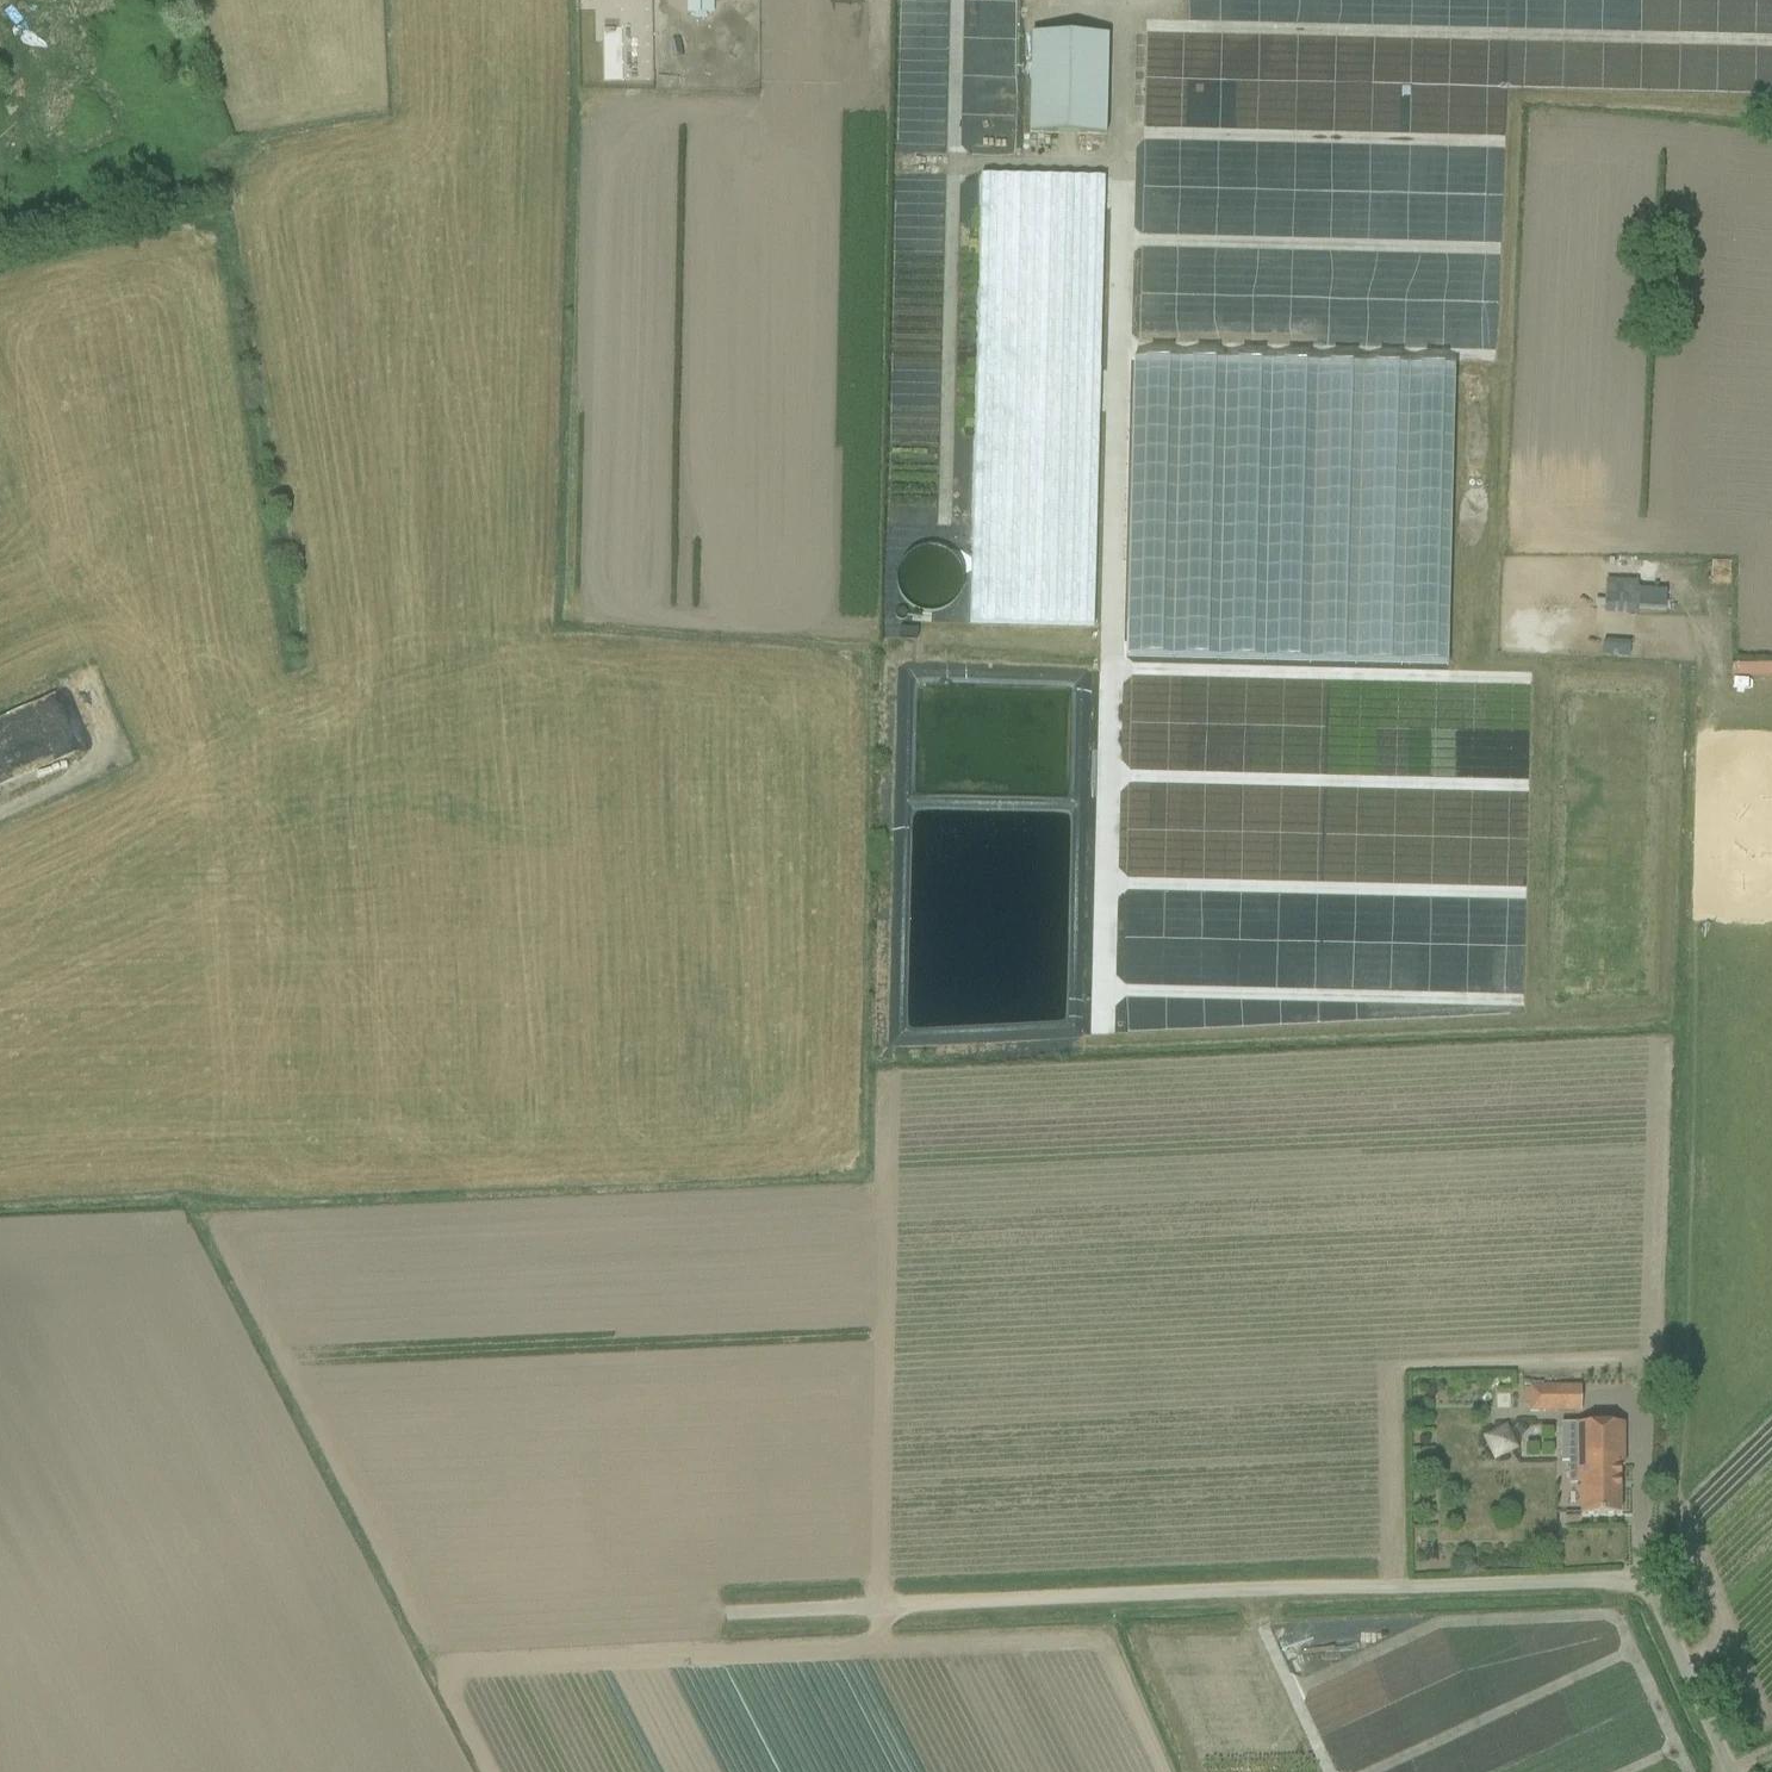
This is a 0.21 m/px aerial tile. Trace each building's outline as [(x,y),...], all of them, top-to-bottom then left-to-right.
[(615,0),(582,0),(581,72),(647,73),(648,0),(615,0)] [(1030,34),(1028,133),(1105,135),(1107,35),(1030,34)] [(1417,141),(1419,103),(1398,102),(1396,140),(1417,141)] [(970,623),(1092,626),(1103,178),(981,175),(975,436),(970,623)] [(1135,329),(1127,625),(1447,634),(1455,338),(1135,329)] [(966,583),(966,580),(966,577),(966,573),(965,571),(964,567),(960,559),(955,553),(953,552),(950,550),(948,548),(942,545),(939,544),(929,542),(919,544),(916,545),(910,548),(907,550),(903,553),(900,556),(898,559),(897,562),(895,564),(892,573),(892,577),(892,583),(892,587),(894,593),(895,596),(897,599),(898,602),(900,604),(905,609),(907,611),(910,613),(916,615),(919,616),(926,617),(932,617),(939,616),(942,615),(945,614),(948,612),(950,611),(953,609),(955,606),(957,604),(960,602),(964,593),(966,587),(966,583)] [(1637,586),(1605,583),(1603,613),(1635,615),(1637,586)] [(1604,633),(1603,651),(1626,652),(1627,634),(1604,633)] [(0,728),(0,791),(105,749),(86,702),(69,709),(66,701),(0,728)] [(1581,1413),(1581,1385),(1542,1386),(1529,1386),(1529,1413),(1581,1413)] [(1480,1435),(1493,1462),(1519,1451),(1507,1424),(1497,1428),(1495,1424),(1488,1427),(1490,1431),(1480,1435)] [(1623,1468),(1622,1425),(1560,1425),(1560,1463),(1568,1462),(1568,1484),(1581,1484),(1581,1516),(1618,1516),(1618,1468),(1623,1468)]
